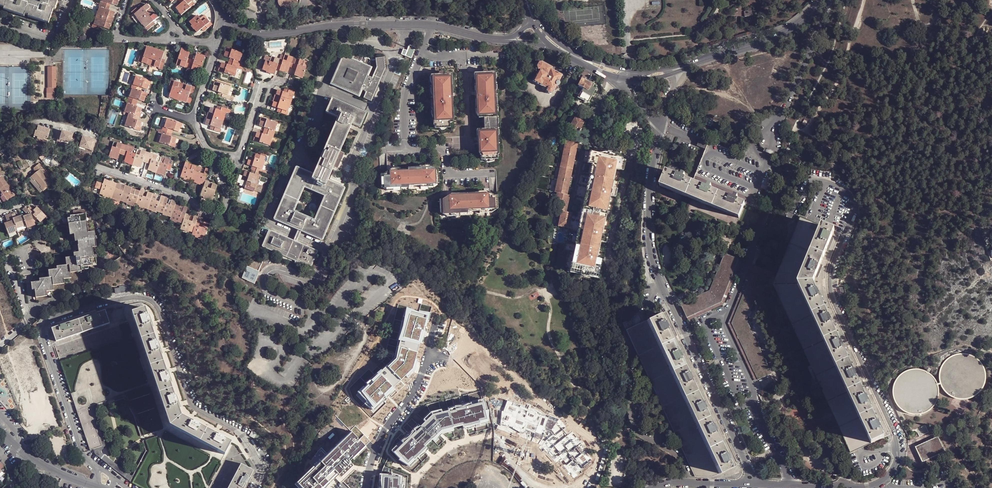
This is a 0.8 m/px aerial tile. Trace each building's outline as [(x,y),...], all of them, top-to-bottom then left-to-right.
[(40,2),(34,0),(0,0),(0,4),(5,5),(4,7),(25,14),(25,13),(29,14),(50,21),(54,8),(56,0),(41,0),(40,2)] [(182,0),(181,2),(176,6),(179,10),(180,9),(183,12),(194,3),(192,0),(182,0)] [(98,5),(100,5),(98,10),(96,14),(111,19),(112,15),(114,16),(115,11),(109,9),(107,8),(108,5),(99,2),(98,5)] [(141,19),(152,10),(150,7),(150,6),(147,3),(142,7),(141,8),(139,5),(133,10),(135,13),(135,12),(138,16),(139,16),(141,19)] [(25,14),(4,7),(3,9),(24,15),(25,14)] [(744,9),(745,17),(755,15),(755,8),(744,9)] [(152,10),(141,19),(144,22),(143,22),(148,28),(154,23),(152,21),(153,20),(158,15),(155,12),(154,13),(152,10)] [(50,21),(29,14),(28,15),(49,22),(50,21)] [(111,19),(96,14),(95,18),(93,23),(93,22),(91,26),(100,29),(101,26),(103,26),(109,29),(111,23),(110,23),(111,19)] [(191,21),(193,24),(196,27),(196,28),(199,31),(203,28),(205,26),(206,28),(212,23),(211,21),(210,22),(207,18),(206,19),(203,15),(200,18),(197,15),(191,21)] [(151,63),(156,50),(152,48),(152,47),(147,46),(145,51),(145,53),(142,52),(139,60),(142,61),(142,60),(148,62),(151,63)] [(406,57),(411,59),(414,51),(413,50),(413,48),(409,47),(407,53),(403,51),(402,55),(406,56),(406,57)] [(188,69),(191,60),(187,59),(188,57),(190,51),(185,49),(185,50),(181,48),(176,63),(180,64),(180,65),(185,67),(185,68),(188,69)] [(231,61),(241,65),(242,61),(241,61),(243,57),(242,57),(243,52),(229,48),(228,52),(227,51),(225,56),(231,58),(232,59),(231,61)] [(156,50),(151,63),(155,64),(154,65),(159,66),(159,67),(163,68),(165,60),(162,59),(162,57),(164,51),(160,50),(159,51),(156,50)] [(191,60),(188,69),(191,70),(191,69),(197,71),(197,70),(200,71),(205,56),(202,55),(202,54),(197,53),(195,59),(194,61),(191,60)] [(281,67),(281,68),(286,70),(285,71),(290,72),(291,66),(292,65),(295,66),(298,57),(295,56),(290,55),(290,54),(286,53),(284,59),(281,67)] [(281,67),(284,59),(281,58),(280,59),(276,58),(277,57),(273,56),(273,57),(265,54),(260,68),(268,71),(268,70),(273,71),(272,72),(277,74),(279,67),(279,66),(281,67)] [(367,77),(368,76),(371,68),(343,55),(330,83),(359,96),(362,90),(364,85),(361,84),(357,92),(333,81),(344,57),(368,68),(364,76),(367,77)] [(298,57),(295,66),(299,67),(298,68),(296,74),(301,75),(301,76),(305,77),(310,61),(307,60),(306,60),(302,59),(302,58),(298,57)] [(364,85),(362,90),(368,92),(365,98),(373,101),(387,70),(386,58),(378,59),(378,69),(374,79),(368,76),(367,77),(364,76),(368,68),(344,57),(333,81),(357,92),(361,84),(364,85)] [(241,65),(231,61),(230,65),(229,64),(223,63),(222,66),(223,66),(221,72),(235,76),(236,71),(238,72),(239,67),(240,68),(241,65)] [(533,81),(541,85),(546,87),(545,89),(546,92),(549,93),(552,92),(557,84),(559,84),(559,83),(559,81),(558,81),(562,75),(551,69),(552,67),(542,61),(538,62),(536,66),(538,68),(539,69),(533,81)] [(495,68),(474,69),(476,115),(483,115),(484,126),(476,126),(477,150),(480,153),(480,158),(496,157),(496,152),(498,152),(495,68)] [(578,100),(584,103),(587,98),(590,99),(596,88),(593,86),(594,83),(588,80),(591,74),(588,72),(582,70),(579,77),(581,78),(576,86),(584,91),(583,94),(582,93),(578,100)] [(451,71),(429,72),(431,122),(433,121),(433,126),(449,125),(449,121),(452,120),(453,116),(451,71)] [(130,82),(129,85),(136,87),(137,85),(140,86),(145,87),(146,83),(148,78),(134,74),(131,83),(130,82)] [(179,98),(183,85),(179,84),(179,83),(174,81),(175,80),(171,79),(169,87),(172,88),(171,90),(169,96),(174,98),(175,97),(179,98)] [(220,96),(229,99),(230,96),(229,95),(231,91),(230,90),(231,86),(218,82),(216,86),(215,86),(214,90),(219,92),(221,93),(220,96)] [(136,87),(129,85),(129,86),(132,87),(129,96),(128,95),(127,98),(134,100),(135,98),(138,99),(143,100),(145,95),(146,91),(139,88),(136,87)] [(183,85),(179,98),(182,99),(181,100),(186,102),(188,95),(189,93),(192,95),(195,87),(192,86),(191,87),(187,85),(186,87),(183,85)] [(277,98),(292,103),(293,99),(292,99),(293,95),(294,95),(295,92),(287,89),(285,93),(283,92),(279,91),(277,94),(279,95),(277,98)] [(134,100),(127,98),(126,102),(127,102),(124,110),(138,115),(140,111),(141,107),(136,106),(133,105),(134,100)] [(368,113),(333,98),(327,113),(339,118),(314,174),(296,167),(273,219),(299,232),(303,233),(320,241),(345,188),(327,180),(333,166),(340,153),(352,124),(361,128),(368,113)] [(292,103),(277,98),(276,102),(275,101),(273,106),(279,107),(280,108),(279,112),(288,115),(289,111),(288,110),(290,106),(291,106),(292,103)] [(225,121),(226,117),(227,112),(228,112),(229,110),(221,107),(220,110),(218,109),(213,107),(211,113),(212,113),(211,116),(225,121)] [(138,115),(124,110),(124,111),(129,112),(124,125),(137,129),(139,125),(140,121),(135,119),(137,115),(138,115)] [(225,121),(211,116),(210,120),(209,119),(207,124),(213,125),(215,126),(214,129),(221,132),(223,128),(222,128),(223,125),(224,125),(225,121)] [(267,131),(275,134),(276,131),(275,130),(277,126),(278,126),(279,122),(265,117),(264,120),(263,120),(261,125),(266,126),(268,127),(267,131)] [(574,117),(566,130),(575,135),(582,122),(574,117)] [(164,125),(163,129),(173,132),(174,128),(179,130),(182,122),(168,118),(165,125),(164,125)] [(51,129),(39,126),(38,131),(37,130),(35,135),(39,136),(38,138),(45,140),(45,137),(49,138),(51,129)] [(173,132),(163,129),(162,132),(163,133),(160,142),(174,146),(176,137),(171,136),(173,132)] [(74,133),(63,130),(63,133),(60,132),(58,140),(62,142),(63,140),(72,142),(74,133)] [(275,134),(267,131),(266,134),(264,133),(259,131),(258,136),(259,136),(257,140),(272,145),(273,141),(272,141),(274,137),(275,137),(275,134)] [(95,139),(83,135),(80,147),(85,149),(85,147),(92,149),(95,139)] [(123,153),(125,145),(113,141),(109,155),(113,157),(117,159),(119,153),(119,151),(123,153)] [(576,143),(564,141),(562,153),(576,156),(577,151),(575,150),(576,143)] [(125,145),(123,153),(126,154),(126,155),(124,161),(128,163),(129,162),(133,163),(137,149),(125,145)] [(137,149),(133,163),(136,164),(136,165),(141,166),(143,161),(143,159),(147,160),(149,153),(137,149)] [(621,157),(583,150),(575,200),(580,201),(579,210),(577,217),(575,217),(571,216),(569,228),(565,250),(569,251),(570,251),(569,262),(569,266),(571,270),(571,271),(579,274),(600,277),(603,262),(603,260),(604,256),(607,241),(609,232),(612,215),(613,211),(616,192),(617,188),(619,179),(620,172),(620,169),(623,169),(625,160),(621,158),(621,157)] [(149,153),(147,160),(150,161),(149,163),(147,169),(152,171),(153,169),(156,171),(161,157),(149,153)] [(255,170),(263,173),(264,169),(263,169),(265,164),(266,164),(267,160),(265,160),(266,156),(262,155),(257,153),(256,157),(252,156),(251,160),(250,160),(248,164),(255,166),(257,167),(255,170)] [(343,154),(340,153),(333,166),(337,168),(343,154)] [(576,156),(562,153),(560,166),(572,168),(573,160),(575,160),(576,156)] [(161,157),(156,171),(161,172),(160,173),(165,174),(167,169),(167,167),(170,168),(173,161),(161,157)] [(198,166),(189,163),(189,162),(185,160),(182,169),(180,175),(185,176),(189,178),(193,179),(198,166)] [(37,172),(32,176),(35,180),(36,179),(42,186),(41,187),(44,191),(53,183),(42,168),(43,167),(40,163),(34,168),(37,172)] [(198,166),(193,179),(197,181),(201,182),(205,183),(206,179),(209,170),(209,169),(205,167),(205,168),(198,166)] [(430,166),(407,167),(407,169),(387,170),(388,174),(382,174),(383,187),(407,186),(407,184),(435,182),(434,168),(430,166)] [(572,168),(560,166),(557,180),(571,182),(572,178),(570,177),(572,168)] [(263,173),(255,170),(254,174),(252,173),(247,171),(245,175),(246,176),(244,180),(248,181),(247,185),(251,186),(256,188),(256,189),(261,190),(262,185),(260,184),(261,181),(260,180),(261,176),(262,176),(263,173)] [(746,204),(738,200),(739,197),(735,196),(734,199),(719,193),(711,190),(712,187),(709,185),(708,188),(693,183),(685,179),(686,176),(682,175),(681,178),(666,172),(661,186),(661,187),(665,189),(665,187),(683,194),(682,196),(687,198),(691,199),(691,197),(710,205),(709,207),(713,208),(717,210),(718,208),(736,215),(735,217),(740,219),(741,217),(746,204)] [(116,183),(108,181),(108,180),(105,179),(100,193),(104,194),(108,196),(112,197),(116,183)] [(217,184),(209,181),(209,180),(206,179),(205,183),(201,193),(205,194),(209,196),(208,197),(212,198),(217,184)] [(774,182),(767,179),(765,184),(764,185),(763,187),(763,189),(770,192),(774,182)] [(571,182),(557,180),(555,192),(557,193),(567,194),(568,187),(570,187),(571,182)] [(0,189),(0,200),(2,203),(7,201),(15,195),(7,183),(0,189)] [(116,183),(112,197),(116,199),(117,198),(120,200),(124,201),(129,186),(125,185),(125,186),(116,183)] [(140,191),(132,188),(132,187),(129,186),(124,201),(127,202),(131,203),(131,204),(135,206),(136,203),(140,191)] [(683,194),(665,187),(665,189),(682,196),(683,194)] [(153,193),(144,191),(145,190),(141,189),(140,191),(136,203),(139,204),(140,204),(144,206),(143,206),(148,208),(153,193)] [(487,191),(448,193),(441,197),(442,212),(466,211),(466,207),(494,206),(493,196),(488,196),(487,191)] [(153,193),(148,208),(152,209),(152,208),(156,210),(160,211),(165,196),(161,195),(161,196),(153,193)] [(567,194),(557,193),(555,202),(559,203),(558,211),(561,211),(566,212),(567,210),(569,195),(567,194)] [(165,196),(160,211),(163,212),(167,213),(167,214),(172,216),(175,204),(176,201),(168,198),(168,197),(165,196)] [(710,205),(691,197),(691,199),(709,207),(710,205)] [(175,204),(172,216),(171,219),(175,220),(176,219),(179,220),(183,221),(186,213),(188,207),(184,206),(183,207),(175,204)] [(28,214),(24,216),(27,226),(28,228),(36,226),(35,223),(33,216),(34,215),(38,219),(40,222),(47,216),(38,207),(34,210),(31,206),(28,209),(26,207),(23,210),(28,214)] [(736,215),(718,208),(717,210),(735,217),(736,215)] [(73,234),(89,232),(88,222),(86,222),(86,218),(87,218),(86,209),(73,211),(74,216),(71,216),(73,234)] [(566,212),(561,211),(559,219),(561,219),(559,226),(569,228),(571,216),(572,213),(566,212)] [(8,222),(5,223),(9,233),(17,231),(17,229),(27,226),(24,216),(23,215),(17,217),(16,213),(12,214),(12,213),(6,215),(8,222)] [(194,231),(198,219),(199,217),(195,215),(194,216),(186,213),(183,221),(181,227),(186,229),(186,228),(190,229),(194,231)] [(795,231),(773,284),(811,367),(815,373),(817,377),(820,385),(833,413),(836,420),(852,453),(866,446),(873,443),(861,418),(849,393),(837,367),(824,340),(813,314),(798,284),(811,252),(822,225),(817,223),(807,219),(805,218),(801,216),(798,224),(795,231)] [(201,220),(198,219),(194,231),(193,233),(196,234),(200,236),(200,237),(204,238),(209,223),(201,220)] [(811,252),(824,258),(827,250),(832,237),(835,230),(822,225),(811,252)] [(308,269),(316,252),(298,244),(295,243),(268,230),(260,246),(308,269)] [(89,232),(73,234),(71,235),(73,253),(94,250),(94,246),(97,246),(96,239),(94,239),(94,237),(96,237),(95,231),(89,232)] [(94,250),(73,253),(74,256),(70,257),(71,264),(72,272),(80,271),(79,269),(83,269),(83,266),(89,265),(98,264),(97,257),(95,257),(94,250)] [(798,284),(814,283),(816,278),(821,265),(824,258),(811,252),(798,284)] [(683,304),(689,318),(723,303),(740,260),(735,258),(726,254),(711,291),(683,304)] [(724,304),(725,306),(742,261),(741,260),(740,260),(723,303),(724,304)] [(72,272),(71,264),(68,264),(64,265),(64,268),(59,269),(53,270),(54,276),(55,285),(65,283),(65,281),(65,280),(65,279),(66,278),(68,278),(73,277),(72,272)] [(730,322),(733,322),(750,281),(756,266),(755,266),(753,265),(730,322)] [(55,285),(54,276),(51,277),(46,277),(46,280),(41,281),(35,282),(36,289),(38,297),(49,295),(48,293),(48,292),(48,291),(49,290),(51,290),(55,289),(55,285)] [(773,373),(749,320),(762,285),(750,281),(733,322),(759,380),(773,373)] [(813,314),(825,309),(822,302),(816,289),(814,283),(798,284),(813,314)] [(819,288),(816,289),(822,302),(825,301),(819,288)] [(724,304),(723,303),(689,318),(690,319),(690,321),(696,319),(725,306),(724,304)] [(132,314),(135,320),(170,427),(225,456),(232,443),(226,440),(227,437),(223,435),(222,438),(214,433),(201,427),(202,424),(198,422),(197,425),(189,420),(183,417),(180,408),(177,399),(179,398),(178,394),(175,395),(171,382),(173,381),(171,377),(169,378),(166,369),(161,354),(158,345),(160,344),(159,340),(156,341),(152,328),(149,319),(151,318),(150,315),(147,315),(146,309),(132,314)] [(393,359),(358,392),(369,407),(410,368),(424,315),(405,309),(393,359)] [(824,340),(837,334),(834,327),(828,315),(825,309),(813,314),(824,340)] [(110,324),(106,311),(99,313),(99,312),(97,312),(97,314),(61,326),(60,324),(58,325),(58,326),(52,328),(57,342),(110,324)] [(60,324),(61,326),(97,314),(97,312),(60,324)] [(660,345),(672,340),(664,324),(663,320),(660,314),(648,319),(660,345)] [(642,322),(639,315),(634,317),(622,322),(625,329),(642,322)] [(659,345),(660,345),(648,319),(647,320),(659,345)] [(225,456),(170,427),(135,320),(120,326),(124,341),(60,362),(90,450),(102,446),(96,428),(93,405),(124,394),(137,413),(150,452),(132,483),(142,487),(207,487),(225,456)] [(638,355),(659,345),(647,320),(642,322),(625,329),(638,355)] [(733,322),(730,322),(757,381),(759,380),(733,322)] [(837,367),(849,361),(846,353),(840,341),(837,334),(824,340),(837,367)] [(672,371),(684,365),(681,359),(679,355),(672,340),(660,345),(672,371)] [(671,371),(659,345),(638,355),(649,381),(671,371)] [(672,371),(660,345),(659,345),(671,371),(672,371)] [(939,378),(940,383),(941,386),(943,390),(944,392),(947,394),(952,397),(958,399),(962,399),(967,400),(970,399),(974,397),(977,395),(981,390),(983,389),(985,385),(985,382),(986,377),(986,376),(985,371),(985,369),(982,364),(981,363),(978,359),(977,358),(973,355),(971,355),(967,353),(965,353),(959,353),(958,353),(953,355),(952,355),(948,358),(946,359),(943,363),(942,365),(940,369),(940,371),(939,376),(939,378)] [(849,393),(862,387),(859,381),(853,368),(849,361),(837,367),(849,393)] [(684,396),(696,391),(688,375),(687,372),(684,365),(672,371),(684,396)] [(855,367),(853,368),(859,381),(861,380),(855,367)] [(938,386),(933,376),(931,374),(928,371),(924,370),(920,369),(915,369),(909,370),(905,372),(900,375),(898,377),(896,380),(894,383),(893,389),(893,391),(893,396),(893,398),(895,402),(897,405),(901,410),(903,411),(907,413),(911,414),(916,415),(920,414),(925,413),(928,412),(932,409),(934,406),(937,402),(938,398),(939,394),(939,390),(938,386)] [(683,397),(671,371),(649,381),(661,407),(683,397)] [(684,396),(672,371),(671,371),(683,397),(684,396)] [(861,418),(874,413),(870,406),(865,394),(862,387),(849,393),(861,418)] [(696,422),(708,417),(705,410),(703,407),(696,391),(684,396),(696,422)] [(867,392),(865,394),(870,406),(873,405),(867,392)] [(137,413),(124,394),(93,405),(96,428),(102,446),(90,450),(95,454),(132,483),(150,452),(137,413)] [(696,422),(684,396),(683,397),(695,423),(696,422)] [(695,423),(683,397),(661,407),(674,433),(695,423)] [(432,413),(392,450),(406,464),(440,430),(485,419),(481,401),(432,413)] [(873,443),(885,438),(882,432),(877,419),(874,413),(861,418),(873,443)] [(708,447),(719,442),(712,427),(711,423),(708,417),(696,422),(708,447)] [(708,447),(696,422),(695,423),(707,448),(708,447)] [(707,448),(695,423),(674,433),(686,458),(707,448)] [(350,428),(299,478),(309,487),(321,487),(365,442),(350,428)] [(252,432),(250,436),(255,438),(261,443),(264,440),(257,435),(252,432)] [(938,437),(915,447),(922,462),(945,452),(938,437)] [(719,442),(708,447),(720,471),(726,468),(727,470),(732,468),(729,462),(727,458),(719,442)] [(708,447),(707,448),(718,472),(720,471),(708,447)] [(707,448),(686,458),(694,476),(712,477),(719,474),(718,472),(707,448)] [(249,479),(250,480),(252,477),(250,476),(254,470),(241,464),(229,487),(244,487),(249,479)] [(379,472),(379,487),(400,487),(400,475),(379,472)]
